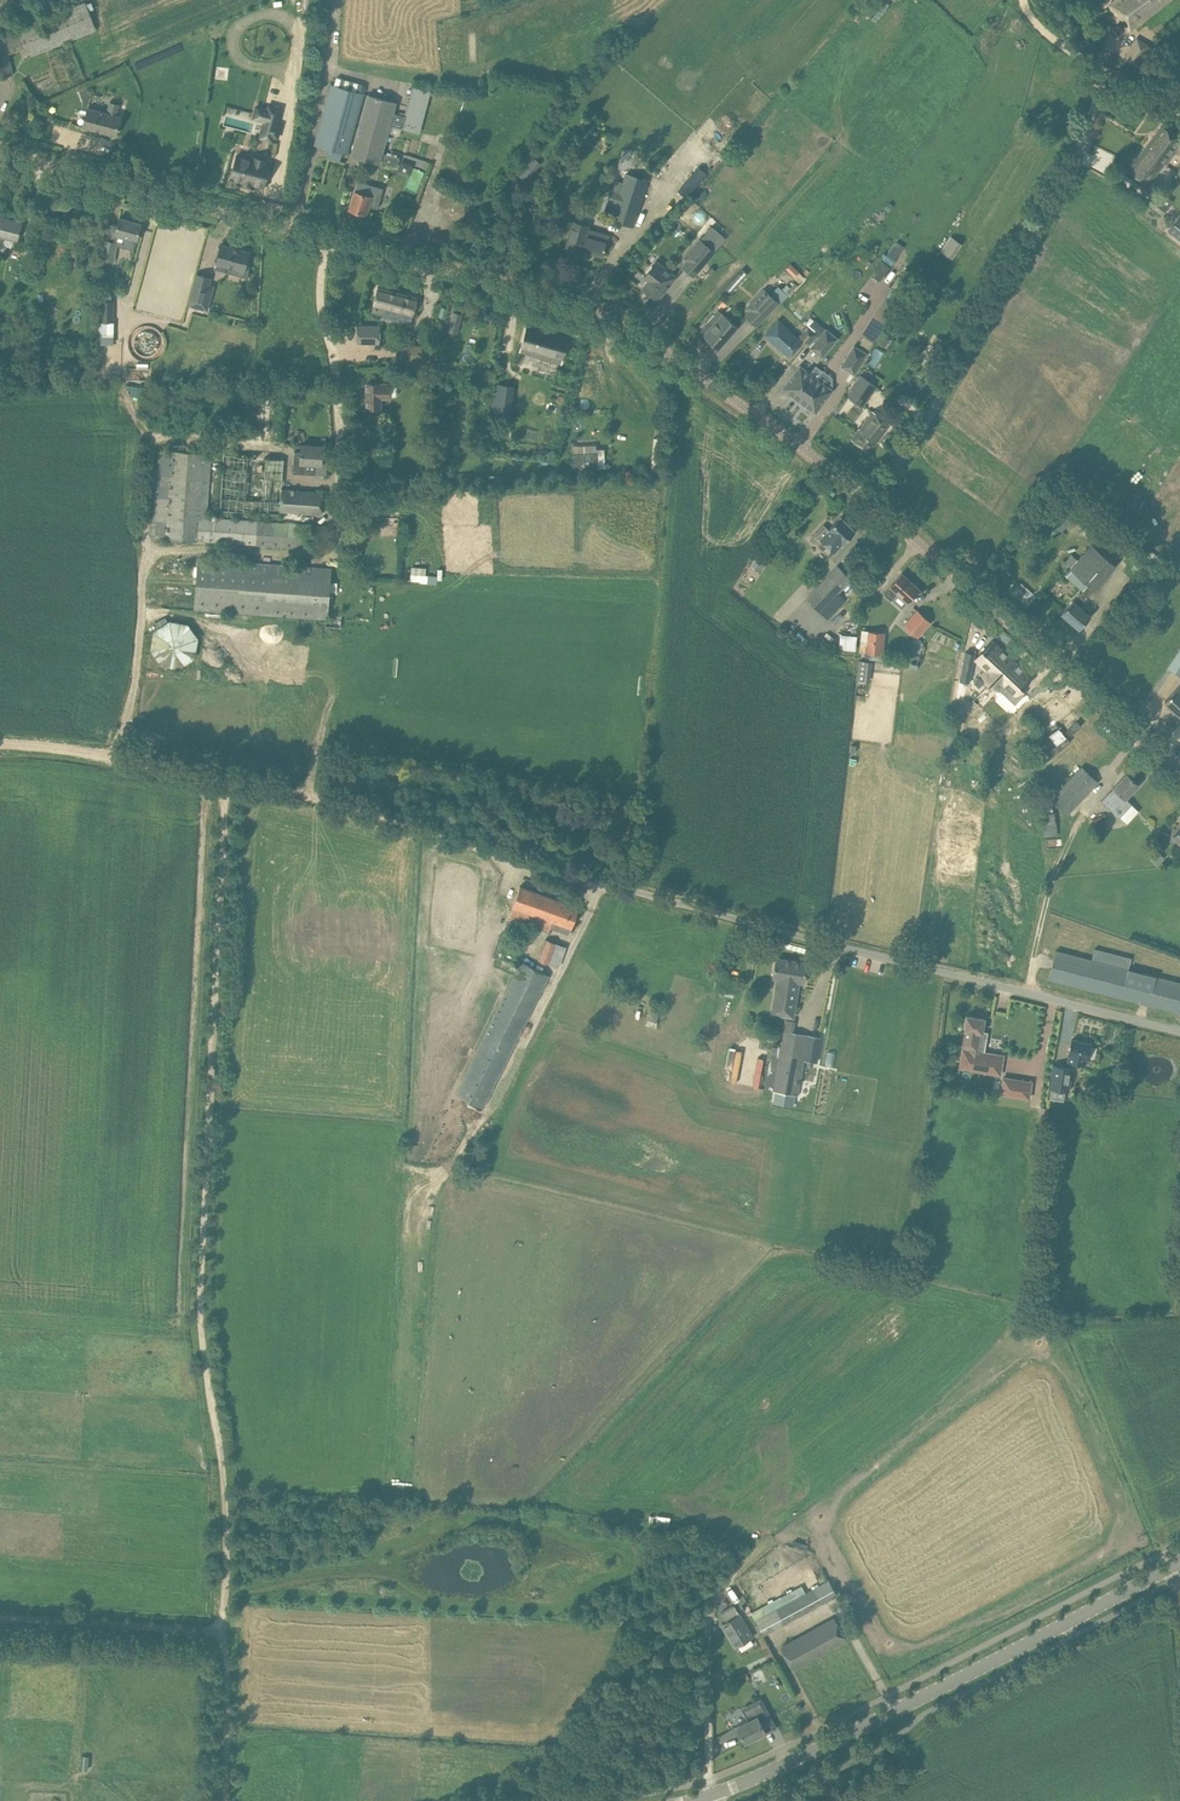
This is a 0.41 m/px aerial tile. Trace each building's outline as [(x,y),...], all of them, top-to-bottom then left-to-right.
[(1110,4),(1118,13),(1119,12),(1124,17),(1122,19),(1130,29),(1140,21),(1166,0),(1115,0),(1110,4)] [(251,24),(262,16),(258,11),(247,19),(251,24)] [(460,40),(458,29),(440,32),(441,43),(460,40)] [(13,74),(3,34),(0,35),(0,77),(13,74)] [(1149,45),(1137,38),(1125,59),(1137,66),(1149,45)] [(180,41),(174,43),(179,55),(185,53),(180,41)] [(455,61),(455,50),(443,49),(443,61),(455,61)] [(364,93),(331,84),(315,144),(347,153),(364,93)] [(414,92),(422,93),(423,86),(414,84),(414,92)] [(527,86),(525,97),(537,99),(539,88),(527,86)] [(86,87),(79,89),(82,96),(89,94),(86,87)] [(442,109),(446,92),(434,89),(430,105),(442,109)] [(368,94),(350,154),(356,156),(379,162),(383,150),(396,102),(372,95),(368,94)] [(1146,99),(1143,103),(1148,108),(1152,103),(1146,99)] [(88,108),(83,125),(116,134),(120,116),(117,115),(120,104),(110,101),(107,113),(88,108)] [(409,113),(424,118),(429,106),(414,101),(409,113)] [(274,128),(280,129),(281,125),(276,124),(280,110),(281,108),(269,105),(268,109),(257,106),(254,117),(255,118),(265,120),(265,121),(264,125),(274,127),(274,128)] [(633,117),(629,120),(636,130),(641,127),(633,117)] [(404,133),(415,136),(418,125),(407,122),(404,133)] [(1174,150),(1179,154),(1179,152),(1179,139),(1162,125),(1144,148),(1164,163),(1174,150)] [(1164,163),(1144,148),(1127,171),(1146,186),(1164,163)] [(400,157),(384,153),(382,163),(397,167),(400,157)] [(237,155),(231,177),(243,181),(242,183),(251,185),(252,183),(264,186),(270,164),(265,163),(266,159),(254,156),(254,159),(237,155)] [(541,163),(532,155),(516,174),(526,182),(541,163)] [(687,177),(693,185),(709,174),(704,166),(687,177)] [(649,181),(625,173),(610,219),(634,227),(649,181)] [(353,197),(350,208),(366,213),(369,201),(379,204),(383,188),(373,185),(358,181),(353,197)] [(1167,208),(1151,196),(1146,202),(1162,215),(1167,208)] [(890,202),(884,208),(888,211),(893,205),(890,202)] [(1170,228),(1179,236),(1179,216),(1170,228)] [(22,223),(0,217),(0,252),(1,252),(5,237),(18,240),(22,223)] [(102,260),(114,262),(117,246),(117,245),(129,248),(134,250),(137,239),(138,235),(142,223),(119,217),(116,229),(115,233),(116,233),(113,241),(105,240),(102,260)] [(565,250),(580,254),(581,249),(603,255),(607,241),(608,234),(588,229),(590,225),(572,220),(569,228),(571,229),(565,250)] [(688,260),(683,266),(694,275),(714,252),(715,251),(726,238),(711,226),(700,239),(684,257),(688,260)] [(219,248),(216,258),(218,258),(216,262),(228,265),(226,271),(249,277),(249,262),(247,262),(250,251),(221,244),(220,248),(219,248)] [(649,279),(643,287),(646,290),(645,291),(651,296),(652,295),(658,299),(676,276),(661,264),(656,260),(652,266),(644,276),(649,279)] [(742,268),(724,287),(724,288),(729,292),(747,273),(742,268)] [(897,275),(862,333),(875,342),(911,284),(897,275)] [(208,287),(210,279),(196,276),(188,308),(207,312),(213,287),(208,287)] [(751,310),(746,315),(756,325),(778,302),(780,303),(788,294),(778,284),(769,293),(764,289),(747,307),(751,310)] [(418,297),(378,286),(371,311),(385,315),(386,309),(412,316),(418,297)] [(98,300),(97,321),(113,322),(114,300),(111,300),(112,288),(98,288),(98,300)] [(452,311),(449,321),(460,324),(463,314),(452,311)] [(711,326),(704,335),(708,339),(707,340),(715,347),(716,346),(718,348),(737,326),(723,313),(719,318),(714,314),(707,322),(711,326)] [(797,337),(778,319),(765,334),(789,356),(802,341),(806,345),(816,334),(807,326),(797,337)] [(380,343),(380,325),(357,325),(357,343),(380,343)] [(568,340),(526,327),(519,351),(561,363),(568,340)] [(837,338),(826,329),(810,347),(822,356),(837,338)] [(938,336),(935,342),(940,345),(944,339),(938,336)] [(431,344),(396,344),(395,361),(431,362),(431,344)] [(854,345),(841,366),(854,373),(866,353),(854,345)] [(841,365),(847,355),(838,350),(832,359),(841,365)] [(787,382),(783,388),(788,392),(799,400),(816,377),(822,369),(816,365),(810,373),(800,365),(787,382)] [(816,377),(799,400),(810,408),(815,412),(819,407),(833,389),(829,387),(832,382),(832,377),(822,369),(816,377)] [(875,388),(859,376),(845,395),(861,407),(875,388)] [(398,394),(398,386),(396,383),(380,383),(367,383),(367,407),(380,407),(380,397),(389,397),(389,396),(396,396),(398,394)] [(891,424),(873,410),(851,438),(869,452),(891,424)] [(440,429),(440,448),(452,448),(452,429),(440,429)] [(294,450),(293,472),(300,473),(326,475),(327,460),(321,460),(322,445),(302,444),(301,451),(294,450)] [(597,452),(573,453),(573,468),(598,467),(598,463),(605,463),(604,448),(597,449),(597,452)] [(157,450),(151,537),(166,538),(309,547),(310,524),(210,518),(210,514),(205,514),(211,453),(172,450),(157,450)] [(378,475),(354,478),(355,488),(379,486),(378,475)] [(282,489),(280,510),(310,513),(322,513),(323,492),(282,489)] [(392,495),(380,495),(380,507),(393,507),(392,495)] [(815,543),(819,539),(833,552),(854,531),(840,517),(829,529),(824,524),(810,539),(815,543)] [(1085,606),(1083,606),(1082,608),(1080,606),(1086,598),(1094,589),(1094,590),(1116,565),(1091,543),(1069,568),(1088,584),(1081,593),(1080,592),(1073,600),(1062,612),(1079,627),(1090,615),(1089,614),(1091,611),(1085,606)] [(759,551),(751,565),(760,571),(769,557),(759,551)] [(327,618),(331,569),(198,558),(194,608),(327,618)] [(429,581),(430,566),(412,565),(412,580),(429,581)] [(852,579),(838,565),(806,598),(827,619),(845,600),(837,593),(852,579)] [(919,589),(901,573),(885,591),(892,597),(897,591),(908,602),(919,589)] [(1014,591),(1028,602),(1035,593),(1021,582),(1014,591)] [(1136,583),(1126,596),(1140,607),(1150,594),(1136,583)] [(880,615),(898,624),(906,609),(888,599),(880,615)] [(930,622),(917,610),(904,624),(917,636),(930,622)] [(188,623),(169,619),(154,630),(150,648),(160,664),(179,667),(195,657),(198,638),(188,623)] [(885,632),(867,630),(865,644),(864,652),(882,654),(885,632)] [(841,633),(840,648),(857,649),(858,634),(841,633)] [(982,652),(976,659),(987,670),(983,675),(990,681),(989,682),(990,683),(1012,659),(1007,654),(1008,653),(1003,649),(1002,650),(992,641),(982,652)] [(965,652),(959,681),(969,683),(975,654),(965,652)] [(1012,659),(990,683),(991,684),(992,683),(999,690),(1000,689),(1015,704),(1026,693),(1021,688),(1032,677),(1025,671),(1022,668),(1023,668),(1018,663),(1017,664),(1017,663),(1012,659)] [(858,680),(868,681),(868,660),(859,660),(858,680)] [(1165,701),(1179,715),(1179,684),(1165,701)] [(1082,766),(1052,799),(1068,814),(1098,781),(1082,766)] [(1113,787),(1101,800),(1119,817),(1132,803),(1126,798),(1139,785),(1126,773),(1113,787)] [(1043,776),(1036,777),(1041,805),(1047,803),(1043,776)] [(1054,812),(1041,813),(1042,823),(1055,822),(1054,812)] [(1103,812),(1091,817),(1094,825),(1106,820),(1103,812)] [(1164,857),(1157,849),(1149,856),(1157,864),(1164,857)] [(578,907),(520,886),(508,918),(549,932),(553,921),(571,927),(578,907)] [(550,963),(557,943),(547,939),(540,960),(550,963)] [(1129,969),(1131,957),(1094,948),(1092,959),(1055,950),(1048,978),(1179,1012),(1179,982),(1129,969)] [(807,963),(776,958),(773,977),(778,977),(772,1013),(793,1017),(799,981),(803,982),(807,963)] [(551,975),(522,961),(457,1094),(484,1107),(551,975)] [(742,983),(723,978),(721,987),(741,992),(742,983)] [(649,1016),(646,1024),(655,1027),(657,1022),(656,1022),(657,1019),(659,1013),(651,1009),(648,1016),(649,1016)] [(984,1018),(967,1015),(962,1045),(967,1046),(967,1048),(962,1048),(959,1068),(1000,1075),(1004,1055),(978,1050),(978,1046),(980,1031),(982,1032),(984,1018)] [(820,1037),(785,1030),(774,1090),(798,1094),(804,1060),(816,1062),(820,1037)] [(1091,1043),(1071,1039),(1068,1054),(1071,1054),(1069,1062),(1084,1065),(1086,1057),(1088,1058),(1091,1043)] [(1067,1066),(1053,1064),(1052,1073),(1052,1077),(1053,1077),(1051,1088),(1050,1098),(1052,1098),(1063,1100),(1064,1098),(1065,1090),(1068,1091),(1070,1079),(1068,1079),(1065,1078),(1067,1069),(1067,1066)] [(1001,1093),(1028,1098),(1030,1081),(1004,1076),(1001,1093)] [(1041,1106),(1040,1113),(1047,1114),(1048,1107),(1041,1106)] [(828,1580),(756,1619),(764,1634),(837,1594),(828,1580)] [(738,1613),(734,1606),(721,1614),(725,1621),(720,1624),(734,1648),(754,1636),(740,1613),(738,1613)] [(846,1639),(834,1618),(781,1647),(793,1668),(846,1639)] [(771,1718),(763,1703),(744,1713),(747,1720),(737,1726),(745,1741),(765,1730),(761,1723),(771,1718)]
